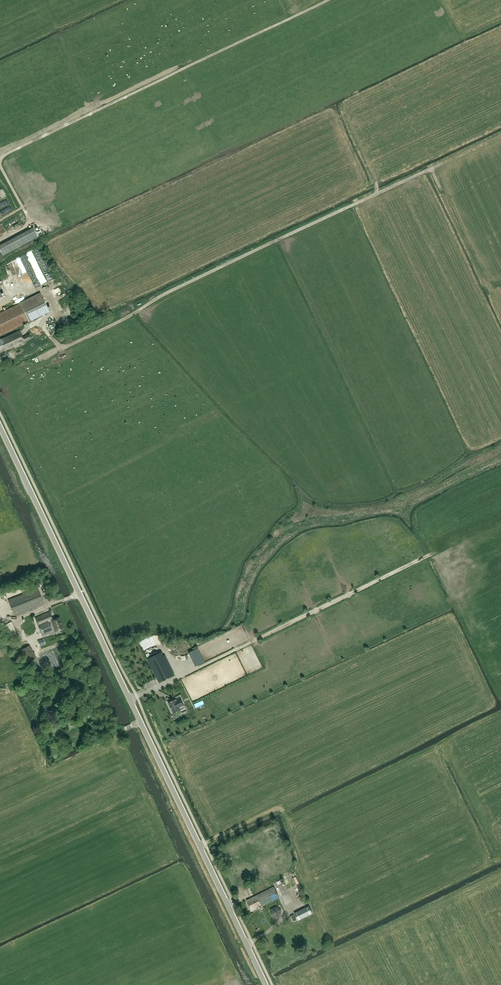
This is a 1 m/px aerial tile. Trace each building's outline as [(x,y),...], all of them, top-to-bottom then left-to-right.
[(0,245),(0,251),(2,256),(39,240),(34,230),(0,245)] [(36,275),(30,259),(26,260),(24,255),(20,257),(25,269),(30,266),(34,276),(36,275)] [(10,264),(13,272),(16,271),(16,268),(21,267),(19,261),(10,264)] [(5,276),(10,284),(15,282),(9,274),(5,276)] [(29,321),(29,322),(49,312),(40,293),(20,303),(0,313),(0,335),(29,321)] [(35,339),(42,336),(37,325),(29,329),(32,336),(34,335),(35,339)] [(7,349),(7,350),(31,338),(29,334),(22,337),(19,330),(3,339),(0,339),(0,352),(7,349)] [(24,353),(33,350),(30,343),(28,344),(28,346),(22,349),(24,353)] [(8,600),(14,616),(44,604),(38,588),(8,600)] [(56,631),(63,628),(59,617),(53,620),(50,612),(35,618),(38,625),(42,636),(53,631),(53,630),(55,629),(56,631)] [(12,622),(5,625),(12,641),(19,638),(20,638),(19,635),(17,635),(13,625),(12,622)] [(23,624),(25,636),(35,635),(34,623),(23,624)] [(43,638),(36,640),(38,646),(45,644),(43,638)] [(184,643),(177,648),(181,653),(188,649),(184,643)] [(30,645),(21,650),(27,663),(36,658),(30,645)] [(159,682),(174,675),(165,655),(163,656),(161,652),(148,659),(153,670),(157,677),(159,682)] [(174,713),(181,710),(180,709),(180,707),(184,705),(180,699),(176,701),(175,699),(168,703),(169,705),(174,713)] [(261,906),(262,906),(279,897),(274,887),(258,895),(257,893),(267,889),(263,881),(250,887),(255,896),(246,900),(251,911),(261,906)] [(289,895),(280,898),(282,906),(292,903),(289,895)] [(309,906),(294,913),(298,920),(312,913),(309,906)] [(269,911),(275,920),(281,915),(275,907),(269,911)]
